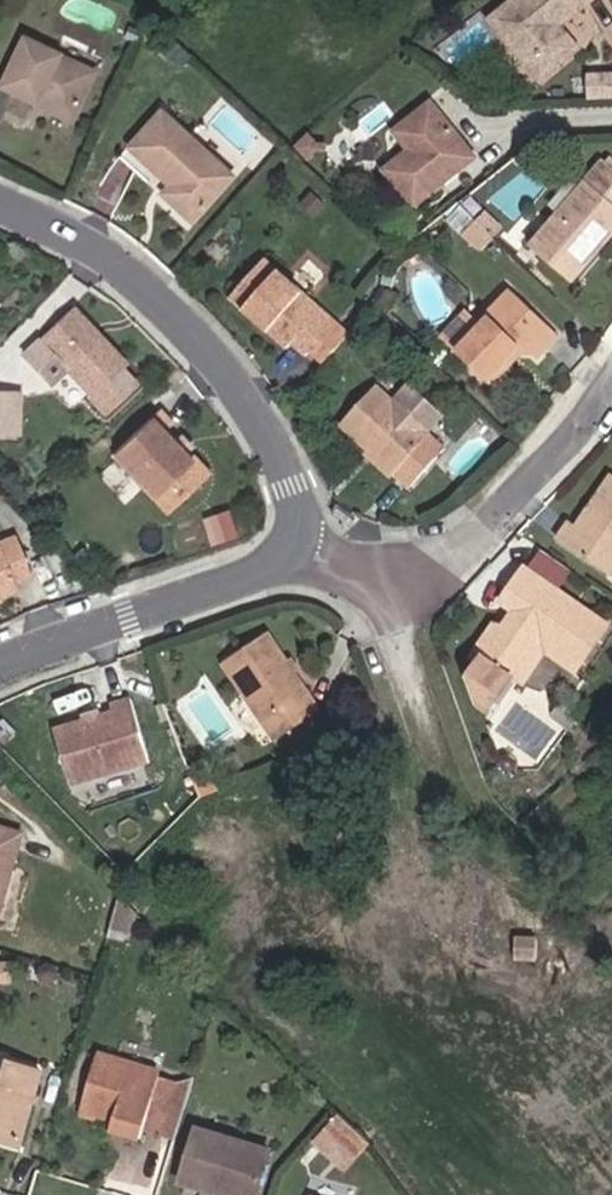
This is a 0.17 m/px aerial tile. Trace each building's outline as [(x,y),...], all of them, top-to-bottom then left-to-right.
[(566,17),(588,0),(516,0),(491,20),(538,79),(549,70),(572,53),(552,27),(566,17)] [(558,82),(594,52),(566,17),(552,27),(572,53),(549,70),(558,82)] [(69,119),(91,74),(20,41),(0,85),(0,87),(31,101),(33,96),(45,101),(43,106),(69,119)] [(587,97),(611,97),(611,71),(586,71),(587,97)] [(412,207),(473,160),(430,105),(393,134),(406,152),(382,169),(412,207)] [(189,220),(228,177),(158,113),(127,148),(169,185),(160,194),(189,220)] [(315,154),(317,146),(307,134),(293,145),(307,161),(315,154)] [(315,154),(326,156),(328,147),(317,146),(315,154)] [(487,194),(513,221),(548,185),(523,160),(487,194)] [(600,164),(528,248),(568,285),(599,249),(595,246),(601,238),(606,240),(611,233),(611,173),(600,164)] [(313,216),(322,205),(309,194),(300,205),(313,216)] [(492,237),(501,228),(483,211),(475,219),(492,237)] [(479,250),(492,237),(475,219),(462,232),(479,250)] [(310,353),(323,364),(349,335),(263,260),(230,298),(260,325),(266,319),(274,327),(269,333),(287,348),(291,343),(307,356),(310,353)] [(477,326),(452,353),(489,387),(504,372),(507,363),(514,354),(529,356),(534,360),(554,339),(508,295),(477,326)] [(95,328),(71,303),(18,354),(45,383),(60,369),(104,416),(139,383),(126,370),(130,365),(104,337),(99,342),(90,333),(95,328)] [(452,353),(477,326),(465,314),(440,341),(452,353)] [(410,486),(444,450),(424,431),(393,402),(376,386),(342,424),(370,450),(394,471),(410,486)] [(393,402),(424,431),(435,417),(403,390),(393,402)] [(10,395),(0,394),(0,433),(8,433),(10,395)] [(166,514),(207,476),(163,429),(169,423),(157,410),(110,455),(166,514)] [(388,478),(394,471),(370,450),(365,457),(388,478)] [(607,576),(611,569),(611,480),(611,479),(575,529),(568,523),(555,540),(607,576)] [(62,497),(71,486),(64,480),(55,490),(62,497)] [(224,536),(218,519),(208,522),(214,539),(224,536)] [(12,585),(30,578),(14,537),(0,543),(0,598),(15,593),(12,585)] [(553,591),(570,566),(541,546),(524,571),(553,591)] [(523,571),(521,570),(508,588),(521,596),(509,612),(499,627),(474,663),(465,676),(480,702),(498,715),(519,684),(535,661),(530,657),(537,648),(574,673),(605,628),(553,592),(523,571)] [(497,604),(509,612),(521,596),(508,588),(497,604)] [(474,663),(499,627),(488,628),(467,658),(474,663)] [(319,711),(267,632),(224,661),(276,740),(319,711)] [(567,683),(574,673),(537,648),(530,657),(535,661),(519,684),(528,690),(543,667),(567,683)] [(70,784),(149,760),(130,699),(113,704),(116,712),(99,717),(84,721),(54,730),(70,784)] [(84,721),(99,717),(97,711),(83,716),(84,721)] [(527,768),(517,761),(509,764),(512,780),(527,777),(527,768)] [(28,830),(0,821),(0,923),(28,830)] [(514,961),(536,962),(537,937),(514,936),(514,961)] [(0,966),(0,990),(13,988),(9,964),(0,966)] [(82,1109),(101,1115),(119,1120),(114,1138),(144,1147),(147,1137),(165,1143),(182,1087),(165,1081),(167,1075),(98,1054),(82,1109)] [(16,1146),(39,1073),(6,1063),(0,1083),(0,1141),(16,1146)] [(99,1125),(101,1115),(82,1109),(79,1118),(99,1125)] [(332,1124),(311,1147),(326,1162),(347,1139),(332,1124)] [(196,1128),(179,1181),(226,1194),(252,1194),(266,1149),(196,1128)]
